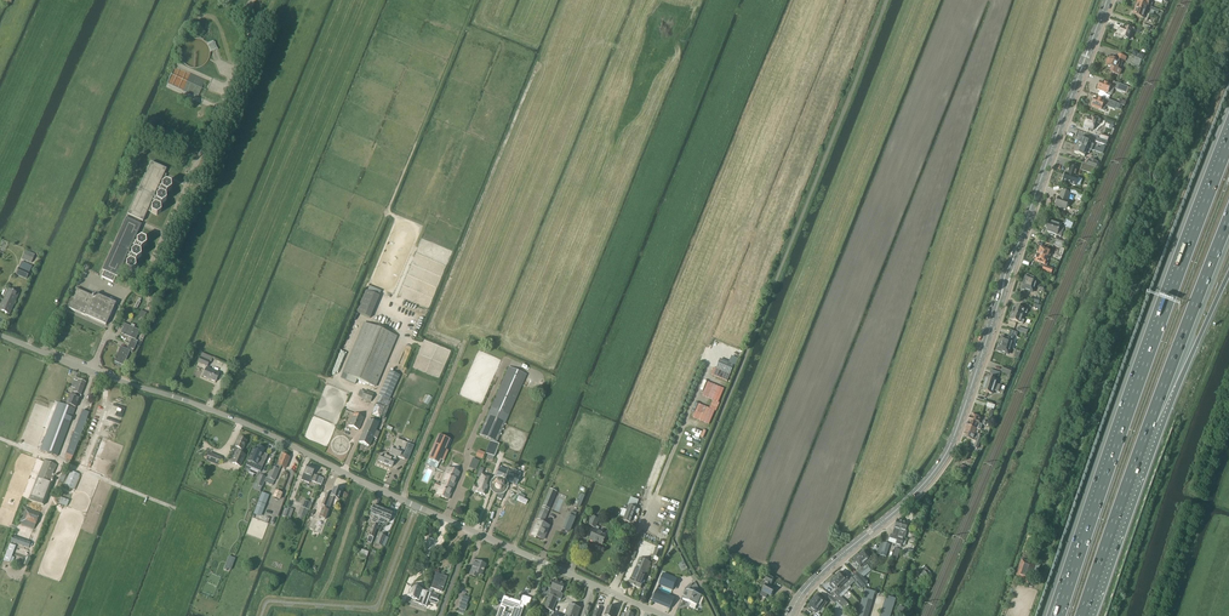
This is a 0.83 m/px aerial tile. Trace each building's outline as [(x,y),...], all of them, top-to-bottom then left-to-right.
[(1135,10),(1147,14),(1149,15),(1151,10),(1158,13),(1159,10),(1151,8),(1150,7),(1149,7),(1137,3),(1135,10)] [(1147,14),(1135,10),(1133,16),(1145,20),(1146,17),(1147,14)] [(1118,35),(1122,36),(1121,37),(1129,40),(1132,32),(1135,32),(1136,29),(1129,26),(1128,29),(1124,27),(1123,29),(1120,28),(1118,35)] [(209,55),(208,52),(208,49),(206,47),(205,44),(202,42),(200,41),(197,40),(194,40),(191,40),(188,41),(186,42),(184,44),(182,47),(180,49),(180,52),(179,55),(180,57),(180,60),(182,63),(184,65),(186,67),(188,68),(190,69),(193,69),(196,69),(199,68),(202,67),(204,65),(206,63),(207,60),(208,58),(209,55)] [(212,41),(208,43),(208,44),(210,52),(218,50),(216,47),(216,45),(215,42),(212,41)] [(1106,66),(1111,68),(1110,72),(1120,76),(1122,71),(1120,70),(1123,61),(1125,62),(1127,58),(1118,55),(1116,59),(1113,58),(1113,59),(1109,58),(1109,61),(1108,60),(1106,66)] [(1142,60),(1134,57),(1132,64),(1139,67),(1142,60)] [(201,98),(208,83),(175,68),(168,83),(201,98)] [(1097,90),(1108,94),(1112,96),(1115,87),(1111,86),(1100,83),(1097,90)] [(1129,87),(1117,83),(1115,90),(1126,94),(1129,87)] [(1092,105),(1091,106),(1102,110),(1103,106),(1116,110),(1117,107),(1115,106),(1116,103),(1107,100),(1105,103),(1094,99),(1093,102),(1092,102),(1091,104),(1092,105)] [(1087,117),(1086,121),(1085,121),(1084,123),(1084,124),(1084,126),(1093,130),(1097,122),(1100,123),(1101,120),(1092,116),(1091,119),(1087,117)] [(1077,146),(1087,149),(1089,150),(1090,147),(1088,146),(1090,142),(1079,138),(1077,146)] [(1074,153),(1085,157),(1087,149),(1077,146),(1074,153)] [(1091,160),(1089,160),(1087,165),(1096,168),(1098,163),(1096,162),(1096,161),(1091,159),(1091,160)] [(102,271),(104,272),(101,278),(113,283),(116,277),(117,278),(120,270),(123,271),(125,269),(134,273),(138,270),(138,265),(135,263),(136,260),(137,260),(141,256),(141,251),(140,251),(142,248),(146,245),(146,240),(136,235),(141,225),(139,224),(141,221),(143,222),(147,212),(156,216),(161,212),(161,207),(160,207),(162,204),(166,200),(166,195),(167,192),(171,189),(171,184),(161,180),(166,169),(151,162),(128,215),(126,219),(102,271)] [(1082,163),(1080,170),(1093,175),(1095,168),(1082,163)] [(1062,182),(1067,184),(1068,183),(1075,186),(1078,177),(1076,176),(1078,169),(1070,166),(1068,172),(1069,172),(1068,174),(1066,173),(1063,181),(1063,182),(1062,182)] [(1060,198),(1058,197),(1055,206),(1066,210),(1069,201),(1067,201),(1070,193),(1062,191),(1060,198)] [(1075,199),(1082,201),(1085,194),(1078,192),(1075,199)] [(1067,219),(1064,227),(1071,230),(1074,222),(1067,219)] [(1049,222),(1046,232),(1057,236),(1061,237),(1065,227),(1049,222)] [(1055,242),(1053,245),(1056,246),(1063,249),(1065,241),(1056,238),(1055,242)] [(1051,251),(1040,248),(1038,254),(1048,258),(1049,258),(1050,256),(1049,255),(1051,251)] [(31,262),(34,255),(24,251),(21,258),(31,262)] [(1048,258),(1038,254),(1035,261),(1045,265),(1047,262),(1048,262),(1048,260),(1048,259),(1048,258)] [(26,279),(31,266),(22,262),(16,275),(26,279)] [(1026,276),(1023,283),(1036,287),(1038,280),(1031,278),(1032,276),(1027,275),(1026,276)] [(1021,289),(1034,293),(1036,287),(1023,283),(1021,289)] [(381,292),(370,287),(368,291),(380,296),(381,292)] [(0,307),(0,310),(9,314),(19,294),(8,289),(0,307)] [(76,289),(67,308),(106,325),(116,303),(95,294),(94,297),(76,289)] [(1013,308),(1013,309),(1011,313),(1023,317),(1025,313),(1026,314),(1028,311),(1015,306),(1014,308),(1013,308)] [(1010,317),(1011,318),(1010,320),(1023,324),(1024,321),(1022,320),(1023,317),(1011,313),(1010,317)] [(364,323),(343,374),(347,375),(357,379),(374,387),(396,336),(364,323)] [(131,338),(130,341),(129,344),(135,347),(137,341),(135,340),(139,330),(124,324),(120,333),(131,338)] [(1008,339),(1001,337),(999,344),(1011,348),(1014,341),(1013,340),(1014,336),(1016,337),(1018,333),(1010,331),(1008,339)] [(126,349),(120,347),(114,362),(123,366),(131,349),(133,350),(135,347),(129,344),(126,349)] [(997,351),(1009,355),(1011,348),(999,344),(997,351)] [(213,358),(202,353),(200,357),(211,362),(213,358)] [(207,366),(209,361),(200,357),(197,363),(207,366)] [(716,369),(730,375),(734,365),(720,359),(716,369)] [(1012,369),(1003,366),(1001,373),(1010,376),(1012,369)] [(508,367),(479,434),(497,442),(526,375),(508,367)] [(219,373),(206,368),(202,376),(216,382),(219,373)] [(382,398),(379,397),(377,404),(388,408),(390,402),(391,403),(392,400),(389,398),(399,375),(389,371),(379,394),(382,396),(382,398)] [(357,379),(347,375),(345,380),(355,384),(357,379)] [(997,380),(987,377),(984,384),(1004,391),(1005,387),(998,385),(996,384),(997,380)] [(74,389),(71,396),(79,398),(85,383),(77,380),(77,381),(74,380),(71,388),(74,389)] [(1004,391),(984,384),(982,391),(993,395),(994,391),(996,391),(996,392),(1003,394),(1004,391)] [(370,402),(373,394),(364,391),(361,399),(370,402)] [(71,396),(69,395),(66,404),(76,408),(79,398),(71,396)] [(61,404),(43,451),(57,456),(75,409),(61,404)] [(371,415),(380,418),(384,419),(388,410),(383,409),(384,408),(376,404),(371,415)] [(65,457),(66,458),(65,459),(71,461),(73,456),(87,419),(89,413),(83,410),(80,416),(65,457)] [(358,430),(364,418),(353,414),(348,426),(358,430)] [(981,419),(970,415),(969,421),(979,424),(980,424),(981,419)] [(375,422),(368,420),(359,442),(369,446),(373,437),(377,439),(380,432),(376,431),(378,424),(380,421),(376,420),(375,422)] [(967,426),(976,429),(979,430),(981,424),(980,424),(979,424),(969,421),(967,426)] [(965,432),(977,436),(977,437),(982,439),(981,438),(983,436),(977,434),(979,430),(976,429),(967,426),(965,432)] [(971,443),(970,446),(978,449),(982,439),(977,437),(977,436),(965,432),(963,437),(972,440),(971,443)] [(439,435),(429,459),(439,463),(449,440),(439,435)] [(237,453),(245,456),(245,455),(240,453),(246,441),(239,438),(235,447),(234,446),(232,450),(237,452),(237,453)] [(384,456),(381,455),(379,461),(392,467),(394,461),(396,462),(397,460),(395,459),(396,456),(404,459),(410,445),(408,444),(397,440),(391,453),(389,454),(389,456),(385,455),(384,456)] [(494,455),(498,443),(490,440),(486,452),(487,453),(494,455)] [(265,449),(258,446),(256,451),(253,450),(252,449),(246,461),(247,461),(245,465),(260,472),(261,469),(267,457),(262,455),(265,449)] [(475,457),(482,459),(485,453),(478,450),(475,457)] [(217,466),(220,458),(208,453),(205,461),(217,466)] [(245,456),(237,453),(232,464),(240,467),(245,456)] [(276,469),(272,467),(266,483),(273,486),(280,467),(285,469),(289,458),(282,455),(276,469)] [(44,460),(37,478),(30,496),(45,501),(52,484),(51,483),(53,478),(52,477),(57,465),(44,460)] [(963,474),(966,467),(960,464),(957,471),(963,474)] [(301,480),(309,484),(310,481),(321,485),(324,479),(319,477),(312,475),(314,469),(307,466),(301,480)] [(448,501),(460,473),(447,468),(440,484),(436,482),(433,489),(437,490),(435,495),(448,501)] [(474,486),(472,491),(476,492),(485,495),(491,476),(482,473),(483,469),(480,468),(476,477),(480,478),(477,488),(474,486)] [(500,468),(496,476),(498,477),(503,480),(502,483),(503,484),(503,485),(503,487),(503,488),(502,489),(501,490),(500,490),(499,491),(497,494),(496,494),(496,495),(498,495),(497,498),(501,500),(511,478),(508,477),(511,472),(500,468)] [(64,482),(68,472),(63,470),(59,480),(64,482)] [(80,475),(71,471),(64,486),(68,487),(67,490),(70,491),(71,489),(74,490),(80,475)] [(259,475),(255,485),(262,487),(266,477),(259,475)] [(490,484),(490,487),(491,491),(493,493),(496,495),(496,494),(497,494),(499,491),(500,490),(501,490),(502,489),(503,488),(503,487),(503,485),(503,484),(502,483),(503,480),(498,477),(497,477),(494,478),(492,481),(490,484)] [(332,495),(326,493),(321,506),(329,508),(333,497),(338,499),(341,490),(334,487),(332,495)] [(551,489),(543,507),(549,510),(557,491),(551,489)] [(261,514),(268,496),(261,494),(254,512),(261,514)] [(629,506),(629,507),(624,521),(630,524),(639,500),(631,497),(628,505),(629,506)] [(64,499),(61,498),(58,504),(67,507),(69,501),(64,499)] [(301,507),(298,515),(306,518),(309,510),(310,510),(312,503),(303,500),(301,507)] [(371,522),(375,524),(377,525),(383,510),(383,509),(374,505),(370,514),(373,516),(371,522)] [(40,513),(24,507),(18,523),(34,529),(40,513)] [(328,511),(322,508),(319,517),(325,519),(328,511)] [(290,519),(293,512),(285,509),(282,516),(290,519)] [(383,510),(377,525),(379,526),(381,523),(382,523),(384,523),(385,521),(389,522),(393,513),(383,509),(383,510)] [(548,512),(542,509),(538,521),(544,523),(548,512)] [(576,517),(569,514),(563,528),(570,531),(576,517)] [(592,517),(588,525),(595,529),(599,520),(592,517)] [(894,536),(890,535),(889,538),(896,540),(898,534),(899,534),(902,522),(897,520),(894,532),(895,532),(894,536)] [(896,540),(897,540),(895,546),(901,548),(904,538),(906,532),(905,532),(905,531),(908,523),(902,522),(899,534),(898,534),(896,540)] [(548,527),(538,523),(532,535),(543,539),(548,527)] [(378,526),(372,524),(366,542),(371,543),(373,538),(374,538),(378,526)] [(589,540),(595,543),(596,541),(602,545),(607,535),(594,529),(589,540)] [(379,534),(375,544),(382,546),(386,536),(379,534)] [(31,542),(12,536),(11,542),(29,548),(31,542)] [(890,544),(884,543),(881,555),(886,557),(890,544)] [(3,560),(8,562),(9,561),(12,563),(14,557),(10,556),(14,546),(9,544),(3,560)] [(656,550),(653,557),(660,560),(663,552),(656,550)] [(867,555),(865,552),(859,556),(867,565),(870,563),(871,564),(873,562),(868,555),(867,555)] [(229,556),(224,569),(227,571),(227,569),(231,570),(235,559),(229,556)] [(860,569),(857,572),(860,575),(868,567),(867,565),(859,556),(854,561),(857,564),(856,564),(860,569)] [(651,563),(640,558),(629,584),(635,587),(639,578),(637,577),(638,574),(640,575),(640,573),(642,574),(641,575),(645,576),(651,563)] [(1035,564),(1021,559),(1014,579),(1028,584),(1035,564)] [(477,564),(474,563),(469,574),(475,577),(477,573),(482,575),(486,564),(478,561),(477,564)] [(931,573),(924,566),(921,569),(923,571),(920,575),(917,572),(914,575),(917,577),(917,576),(922,581),(931,573)] [(857,572),(854,575),(865,587),(866,588),(868,582),(861,575),(860,575),(857,572)] [(447,577),(436,573),(431,588),(441,592),(443,588),(447,577)] [(637,577),(639,578),(635,587),(640,589),(643,583),(642,583),(645,576),(641,575),(642,574),(640,573),(640,575),(638,574),(637,577)] [(840,573),(835,577),(843,586),(846,589),(855,582),(851,577),(848,580),(843,575),(843,576),(840,573)] [(677,579),(663,574),(659,585),(672,591),(677,579)] [(855,582),(854,583),(861,591),(865,587),(854,575),(851,577),(855,582)] [(774,580),(769,576),(765,582),(764,581),(761,586),(765,587),(762,592),(760,596),(765,599),(768,595),(771,597),(771,596),(773,596),(774,594),(773,592),(775,590),(770,587),(774,580)] [(837,601),(837,602),(845,610),(849,606),(848,604),(840,596),(846,589),(843,586),(835,577),(830,582),(833,585),(837,590),(834,593),(833,592),(830,595),(837,601)] [(551,595),(550,594),(544,608),(552,611),(557,598),(561,600),(563,595),(561,594),(565,585),(555,580),(550,591),(552,592),(551,595)] [(411,584),(407,596),(422,602),(421,604),(426,606),(434,610),(436,604),(439,605),(441,602),(438,601),(438,600),(429,597),(431,592),(432,591),(411,584)] [(876,592),(866,589),(858,615),(868,615),(876,592)] [(683,600),(691,603),(689,607),(695,609),(701,596),(687,590),(683,600)] [(674,598),(657,591),(652,602),(670,609),(674,598)] [(469,598),(463,595),(458,609),(465,612),(468,605),(466,605),(469,598)] [(837,601),(830,595),(828,598),(836,604),(837,601),(837,602),(837,601)] [(820,598),(817,596),(813,601),(822,608),(825,605),(826,606),(828,603),(821,598),(820,598)] [(886,596),(879,615),(890,615),(896,599),(886,596)] [(500,611),(505,613),(507,606),(515,609),(513,615),(520,615),(524,606),(520,605),(521,603),(504,597),(500,611)] [(820,612),(822,613),(824,610),(822,608),(813,601),(809,607),(812,609),(812,610),(816,613),(814,615),(820,615),(821,615),(819,614),(820,612)] [(847,612),(843,609),(837,602),(832,615),(852,615),(847,612)] [(581,608),(569,604),(565,615),(578,615),(581,608)] [(609,607),(606,615),(613,615),(616,610),(614,609),(614,608),(611,607),(611,608),(609,607)]
